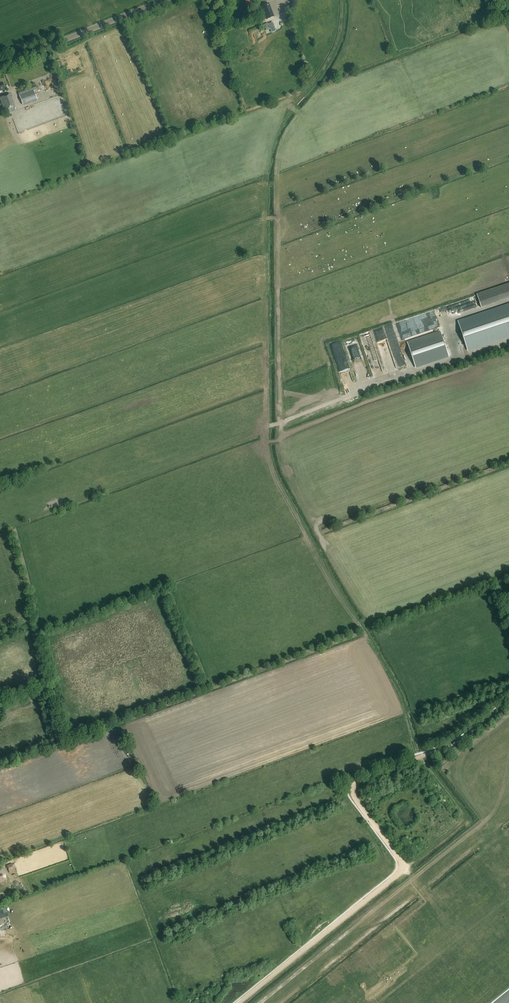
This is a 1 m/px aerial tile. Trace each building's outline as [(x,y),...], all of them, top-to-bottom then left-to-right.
[(261,6),(267,20),(275,16),(269,3),(261,6)] [(256,15),(261,13),(257,5),(252,7),(256,15)] [(268,23),(264,25),(266,31),(271,29),(272,33),(276,32),(273,22),(268,24),(268,23)] [(46,81),(48,90),(54,89),(52,79),(46,81)] [(36,89),(35,84),(17,91),(19,95),(36,89)] [(19,96),(23,105),(37,100),(33,90),(19,96)] [(17,112),(10,94),(0,98),(0,99),(5,113),(6,112),(7,115),(17,112)] [(477,294),(481,308),(508,298),(508,283),(477,294)] [(459,321),(465,341),(468,350),(495,341),(508,336),(508,305),(502,307),(459,321)] [(435,327),(440,326),(439,322),(437,323),(436,318),(429,319),(429,321),(433,320),(435,327)] [(441,332),(408,343),(416,366),(448,356),(441,332)] [(373,350),(367,350),(366,357),(377,357),(377,347),(373,346),(373,350)]
